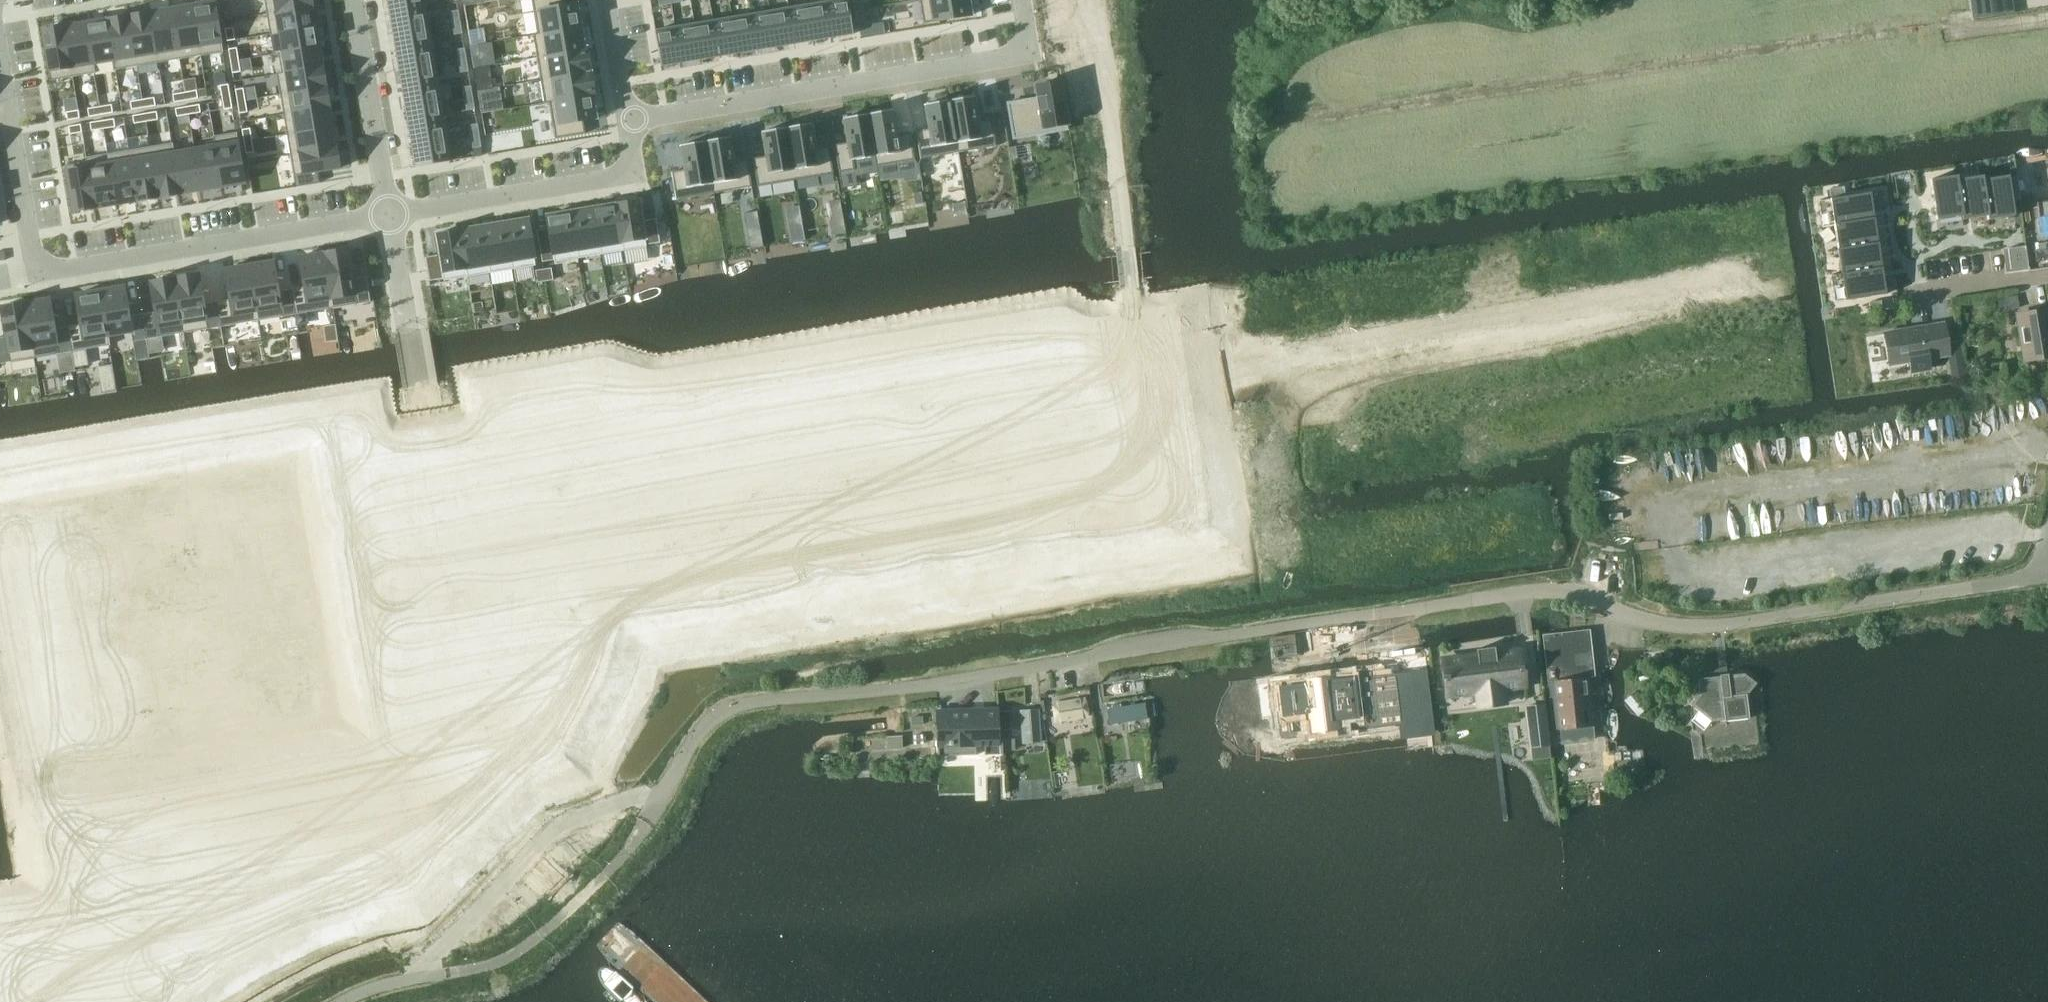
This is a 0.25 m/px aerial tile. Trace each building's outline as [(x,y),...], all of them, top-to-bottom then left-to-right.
[(267,12),(313,5),(313,0),(265,0),(267,12)] [(390,13),(426,7),(425,0),(388,0),(390,13)] [(538,33),(582,26),(578,3),(565,5),(564,0),(533,0),(538,33)] [(855,10),(863,8),(862,0),(854,0),(855,10)] [(924,23),(972,15),(970,0),(920,0),(924,23)] [(215,1),(194,4),(202,55),(224,51),(215,1)] [(848,3),(828,7),(833,37),(853,33),(848,3)] [(194,4),(172,8),(180,59),(202,55),(194,4)] [(313,5),(267,12),(271,33),(317,25),(313,5)] [(426,7),(390,13),(394,32),(429,26),(426,7)] [(828,7),(809,10),(814,40),(833,37),(828,7)] [(172,8),(150,11),(159,62),(180,59),(172,8)] [(863,8),(855,10),(857,22),(865,20),(863,8)] [(459,9),(451,11),(453,23),(461,21),(459,9)] [(809,10),(790,13),(795,43),(814,40),(809,10)] [(150,11),(129,15),(137,66),(159,62),(150,11)] [(790,13),(771,16),(776,46),(795,43),(790,13)] [(129,15),(107,19),(114,60),(113,60),(115,70),(137,66),(129,15)] [(771,16),(752,19),(757,49),(776,46),(771,16)] [(107,19),(86,22),(92,63),(94,63),(113,60),(114,60),(107,19)] [(752,19),(734,22),(739,52),(757,49),(752,19)] [(461,21),(453,23),(455,34),(463,33),(461,21)] [(86,22),(64,26),(72,77),(96,73),(94,63),(92,63),(86,22)] [(734,22),(715,26),(720,56),(739,52),(734,22)] [(883,22),(871,24),(873,34),(885,32),(883,22)] [(317,25),(271,33),(274,54),(279,54),(279,52),(320,45),(317,25)] [(64,26),(43,29),(51,80),(72,77),(64,26)] [(429,26),(394,32),(397,51),(432,45),(429,26)] [(538,33),(533,33),(537,57),(586,49),(586,48),(582,26),(538,33)] [(715,26),(696,29),(701,59),(720,56),(715,26)] [(234,27),(226,28),(228,41),(236,39),(234,27)] [(696,29),(677,32),(682,62),(701,59),(696,29)] [(677,32),(657,35),(662,65),(682,62),(677,32)] [(479,44),(470,45),(472,57),(481,56),(479,44)] [(320,45),(279,52),(279,54),(282,72),(282,73),(324,66),(320,45)] [(432,45),(397,51),(400,70),(435,64),(432,45)] [(237,47),(229,49),(231,61),(239,59),(237,47)] [(465,47),(457,49),(459,60),(467,59),(465,47)] [(586,49),(537,57),(541,80),(591,71),(587,48),(586,48),(586,49)] [(239,59),(231,61),(233,73),(241,71),(239,59)] [(467,59),(459,60),(461,72),(469,71),(467,59)] [(435,64),(400,70),(403,89),(438,83),(435,64)] [(282,72),(277,73),(281,94),(327,86),(324,66),(282,73),(282,72)] [(591,71),(541,80),(545,103),(550,102),(593,95),(595,95),(591,71)] [(484,77),(476,78),(478,90),(486,89),(484,77)] [(1038,97),(1008,102),(1014,138),(1032,135),(1031,130),(1069,124),(1062,81),(1060,81),(1060,79),(1048,81),(1048,83),(1045,84),(1046,88),(1037,89),(1038,97)] [(438,83),(403,89),(406,109),(442,103),(438,83)] [(229,84),(221,85),(223,97),(231,95),(229,84)] [(471,85),(463,87),(465,98),(473,97),(471,85)] [(327,86),(281,94),(284,114),(330,106),(327,86)] [(486,89),(478,90),(480,102),(482,112),(500,109),(497,87),(486,89)] [(244,88),(236,89),(238,101),(246,100),(244,88)] [(197,90),(186,92),(187,100),(199,98),(197,90)] [(186,92),(174,94),(175,102),(187,100),(186,92)] [(231,95),(223,97),(225,109),(233,107),(231,95)] [(593,95),(550,102),(556,138),(586,133),(584,120),(597,118),(593,95)] [(975,95),(950,100),(959,152),(997,146),(992,118),(979,120),(975,95)] [(155,97),(143,99),(144,107),(156,105),(155,97)] [(473,97),(465,98),(467,110),(475,109),(473,97)] [(143,99),(131,101),(132,109),(144,107),(143,99)] [(246,100),(238,101),(240,113),(248,112),(246,100)] [(929,128),(916,130),(921,158),(953,153),(959,152),(950,100),(944,101),(925,104),(929,128)] [(442,103),(406,109),(410,128),(445,122),(442,103)] [(112,104),(100,106),(102,114),(114,112),(112,104)] [(200,104),(188,106),(189,114),(201,112),(200,104)] [(100,106),(88,108),(90,116),(102,114),(100,106)] [(188,106),(176,108),(177,116),(189,114),(188,106)] [(330,106),(284,114),(288,134),(334,127),(330,106)] [(894,109),(868,113),(875,156),(876,166),(915,159),(911,131),(898,134),(894,109)] [(79,110),(67,112),(68,120),(80,118),(79,110)] [(157,111),(145,113),(147,121),(158,119),(157,111)] [(145,113),(133,115),(135,123),(147,121),(145,113)] [(848,142),(835,144),(839,172),(855,169),(854,160),(875,156),(868,113),(844,117),(848,142)] [(115,118),(103,120),(104,128),(116,126),(115,118)] [(103,120),(91,122),(92,130),(104,128),(103,120)] [(445,122),(410,128),(413,147),(448,141),(445,122)] [(478,123),(470,124),(472,136),(480,135),(478,123)] [(812,123),(787,127),(796,179),(834,173),(829,145),(816,147),(812,123)] [(81,124),(69,126),(71,134),(83,132),(81,124)] [(334,127),(288,134),(291,155),(337,147),(334,127)] [(766,155),(753,158),(758,186),(796,179),(787,127),(762,131),(766,155)] [(251,128),(243,129),(245,141),(253,140),(251,128)] [(237,132),(214,136),(215,145),(217,145),(224,186),(245,182),(237,132)] [(480,135),(472,136),(474,148),(482,146),(480,135)] [(731,136),(706,140),(715,193),(752,187),(748,159),(735,161),(731,136)] [(253,140),(245,141),(247,153),(255,152),(253,140)] [(685,169),(672,171),(677,199),(715,193),(706,140),(681,145),(685,169)] [(448,141),(413,147),(416,166),(451,160),(448,141)] [(173,143),(151,146),(159,197),(181,193),(174,152),(175,152),(173,143)] [(215,145),(195,149),(202,190),(224,186),(217,145),(215,145)] [(151,146),(129,150),(138,201),(159,197),(151,146)] [(337,147),(291,155),(296,186),(320,182),(319,171),(341,167),(337,147)] [(175,152),(174,152),(181,193),(202,190),(195,149),(175,152)] [(129,150),(108,154),(116,204),(138,201),(129,150)] [(108,154),(86,157),(87,162),(95,208),(116,204),(108,154)] [(87,162),(65,165),(73,211),(95,208),(87,162)] [(1958,175),(1931,179),(1937,219),(1962,215),(1963,215),(1957,179),(1958,179),(1958,175)] [(1958,179),(1957,179),(1963,215),(1962,215),(1963,219),(1988,215),(1983,179),(1984,179),(1983,175),(1958,179)] [(1984,179),(1983,179),(1988,215),(1988,219),(2015,215),(2011,192),(2020,190),(2018,176),(2009,178),(2009,175),(1984,179)] [(1831,198),(1818,200),(1822,227),(1834,225),(1838,249),(1878,243),(1870,192),(1846,196),(1844,186),(1830,188),(1831,198)] [(922,191),(914,192),(916,204),(924,202),(922,191)] [(840,199),(826,201),(830,220),(843,217),(840,199)] [(639,200),(616,204),(624,250),(647,246),(639,200)] [(965,201),(953,203),(955,216),(968,213),(965,201)] [(2040,202),(2041,218),(2047,217),(2047,201),(2040,202)] [(616,204),(593,208),(601,254),(624,250),(616,204)] [(799,205),(786,208),(791,241),(805,239),(799,205)] [(593,208),(570,211),(578,258),(601,254),(593,208)] [(570,211),(548,215),(550,228),(551,236),(552,244),(554,251),(555,260),(555,262),(578,258),(570,211)] [(758,211),(745,213),(751,248),(764,246),(758,211)] [(528,218),(505,222),(513,269),(536,265),(528,218)] [(657,218),(645,220),(649,244),(661,242),(657,218)] [(505,222),(482,226),(490,272),(513,269),(505,222)] [(482,226),(460,230),(467,276),(490,272),(482,226)] [(550,228),(538,230),(539,238),(551,236),(550,228)] [(2024,229),(2012,231),(2014,239),(2026,237),(2024,229)] [(460,230),(437,234),(440,254),(444,278),(444,280),(467,276),(460,230)] [(551,236),(539,238),(540,246),(552,244),(551,236)] [(2026,237),(2014,239),(2016,247),(2017,247),(2026,245),(2027,245),(2026,237)] [(1842,273),(1830,275),(1834,302),(1886,293),(1878,243),(1838,249),(1842,273)] [(552,244),(540,246),(541,254),(554,251),(552,244)] [(2026,245),(2017,247),(2019,257),(2028,256),(2026,245)] [(349,248),(324,252),(333,308),(371,301),(367,276),(354,278),(349,248)] [(554,251),(541,254),(543,261),(555,260),(554,251)] [(304,287),(292,289),(296,314),(333,308),(324,252),(299,256),(304,287)] [(440,254),(426,257),(430,280),(444,278),(440,254)] [(2028,256),(2019,257),(2020,268),(2029,267),(2028,256)] [(274,261),(250,265),(259,320),(296,314),(292,289),(279,291),(274,261)] [(230,299),(217,301),(221,326),(259,320),(250,265),(225,269),(230,299)] [(552,267),(544,268),(546,280),(554,279),(552,267)] [(544,268),(536,270),(538,282),(546,280),(544,268)] [(200,273),(175,277),(184,332),(221,326),(217,301),(205,303),(200,273)] [(155,312),(143,314),(147,339),(184,332),(175,277),(150,281),(155,312)] [(125,286),(100,290),(108,335),(109,335),(132,331),(134,341),(147,339),(143,314),(130,316),(125,286)] [(81,324),(68,326),(72,351),(111,345),(109,335),(108,335),(100,290),(76,294),(81,324)] [(1913,295),(1906,296),(1907,306),(1915,305),(1913,295)] [(1906,296),(1898,298),(1900,308),(1907,306),(1906,296)] [(27,302),(26,302),(35,357),(72,351),(68,326),(56,328),(51,298),(27,302)] [(2018,298),(2006,300),(2008,312),(2020,310),(2018,298)] [(0,338),(0,363),(35,357),(26,302),(1,306),(6,337),(0,338)] [(2047,358),(2047,312),(2017,317),(2026,362),(2047,358)] [(336,324),(324,326),(326,342),(338,340),(336,324)] [(1944,327),(1885,338),(1891,369),(1911,365),(1911,370),(1931,367),(1930,362),(1950,358),(1948,349),(1944,327)] [(1961,346),(1948,349),(1950,358),(1953,378),(1966,375),(1961,346)] [(112,364),(98,366),(102,391),(102,392),(116,390),(116,388),(112,364)] [(1591,629),(1542,634),(1548,681),(1596,677),(1591,629)] [(1477,654),(1444,658),(1446,674),(1445,674),(1446,680),(1447,680),(1448,689),(1477,685),(1480,706),(1506,703),(1504,682),(1523,679),(1522,670),(1523,670),(1523,664),(1522,665),(1520,649),(1496,652),(1495,647),(1476,649),(1477,654)] [(1429,669),(1416,671),(1419,699),(1432,698),(1429,669)] [(1638,673),(1639,681),(1650,680),(1649,672),(1638,673)] [(1749,718),(1746,695),(1757,683),(1745,673),(1722,676),(1699,679),(1700,691),(1691,704),(1712,721),(1749,718)] [(1306,682),(1281,686),(1284,717),(1310,714),(1312,732),(1340,729),(1338,718),(1356,715),(1355,704),(1365,702),(1368,725),(1368,727),(1394,724),(1391,707),(1399,706),(1399,698),(1401,698),(1399,675),(1369,678),(1368,674),(1334,679),(1333,677),(1305,681),(1306,682)] [(1590,678),(1554,682),(1558,730),(1594,726),(1590,678)] [(1125,681),(1100,683),(1101,696),(1126,693),(1125,681)] [(1637,692),(1626,702),(1639,716),(1650,706),(1637,692)] [(1086,698),(1055,703),(1057,721),(1089,716),(1086,698)] [(1145,702),(1109,708),(1111,724),(1147,718),(1148,718),(1146,702),(1145,702)] [(1545,704),(1526,706),(1531,746),(1550,744),(1545,704)] [(998,708),(937,710),(938,755),(977,753),(977,740),(985,740),(985,752),(1003,752),(1003,735),(999,735),(998,708)] [(1039,708),(1021,709),(1024,742),(1042,740),(1039,708)] [(1010,709),(1001,709),(1001,727),(1010,727),(1010,709)] [(923,716),(911,717),(912,725),(924,724),(923,716)] [(923,734),(913,735),(914,744),(923,743),(923,734)] [(887,736),(887,748),(904,747),(903,735),(887,736)]
